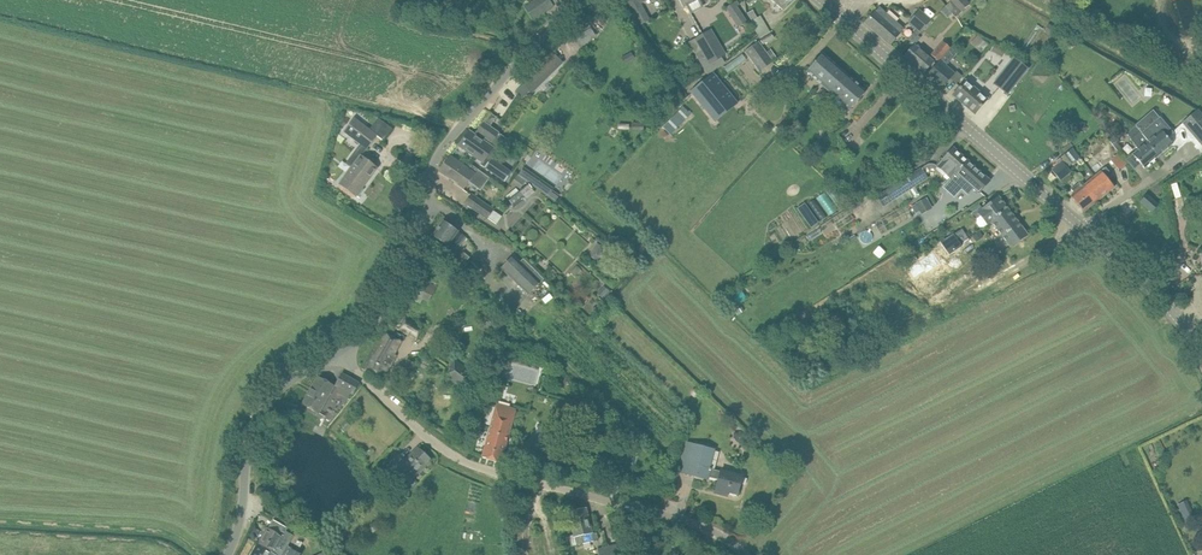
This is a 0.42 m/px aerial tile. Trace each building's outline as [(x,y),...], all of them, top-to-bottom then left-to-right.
[(525,8),(533,19),(553,6),(549,0),(537,0),(525,8)] [(636,17),(645,11),(641,4),(648,0),(626,0),(636,17)] [(783,10),(791,0),(772,0),(783,10)] [(952,13),(956,17),(968,4),(964,0),(952,0),(940,11),(947,18),(952,13)] [(736,1),(725,9),(737,27),(746,21),(736,7),(739,5),(736,1)] [(904,28),(879,6),(865,23),(890,45),(904,28)] [(752,10),(747,13),(751,21),(756,18),(752,10)] [(931,20),(919,10),(909,22),(921,32),(931,20)] [(1055,28),(1049,24),(1043,31),(1049,36),(1055,28)] [(710,30),(702,35),(717,60),(725,56),(710,30)] [(978,34),(971,41),(981,50),(987,43),(978,34)] [(695,39),(689,43),(708,75),(713,72),(714,71),(710,64),(717,60),(702,35),(695,39)] [(925,45),(918,39),(903,56),(923,73),(934,62),(920,50),(925,45)] [(760,72),(777,60),(770,49),(766,52),(758,42),(744,51),(760,72)] [(939,61),(950,48),(943,42),(931,55),(939,61)] [(1003,55),(1005,47),(992,43),(990,52),(1003,55)] [(926,76),(941,89),(954,73),(945,65),(956,53),(953,45),(950,48),(939,61),(926,76)] [(522,85),(515,91),(523,99),(529,92),(531,93),(562,62),(551,50),(540,62),(542,64),(522,85)] [(807,71),(821,84),(837,66),(822,53),(807,71)] [(1014,58),(994,83),(1007,94),(1028,69),(1014,58)] [(826,89),(824,91),(827,93),(824,97),(837,109),(842,103),(850,109),(866,91),(837,66),(821,84),(826,89)] [(956,84),(962,77),(956,71),(954,73),(950,78),(956,84)] [(708,75),(691,91),(715,121),(737,103),(713,72),(708,75)] [(974,114),(987,99),(965,80),(953,95),(974,114)] [(995,107),(1001,97),(994,92),(988,103),(995,107)] [(670,134),(690,113),(683,106),(662,126),(670,134)] [(1183,122),(1201,145),(1201,144),(1201,116),(1197,111),(1183,122)] [(491,113),(488,118),(493,122),(496,117),(491,113)] [(353,165),(340,183),(354,194),(366,178),(368,180),(377,168),(361,156),(377,135),(383,140),(391,128),(379,118),(370,130),(354,118),(343,131),(361,144),(348,161),(353,165)] [(1163,119),(1144,135),(1160,155),(1173,144),(1168,138),(1174,133),(1163,119)] [(469,131),(458,145),(459,146),(482,162),(481,164),(505,181),(511,172),(492,158),(497,151),(498,150),(490,145),(498,133),(489,126),(484,123),(477,132),(478,132),(476,135),(469,131)] [(1130,139),(1139,149),(1133,154),(1144,168),(1160,155),(1144,135),(1136,126),(1127,133),(1131,139),(1130,139)] [(939,163),(936,166),(945,174),(949,177),(950,179),(956,173),(968,160),(966,158),(953,147),(945,156),(939,163)] [(1079,158),(1072,149),(1064,155),(1071,164),(1079,158)] [(478,169),(454,151),(439,171),(463,189),(471,179),(476,183),(483,174),(477,170),(478,169)] [(1121,152),(1111,160),(1119,169),(1129,161),(1121,152)] [(956,173),(950,179),(968,195),(974,189),(979,193),(982,190),(990,181),(968,160),(956,173)] [(1071,170),(1064,161),(1053,170),(1061,179),(1071,170)] [(1105,167),(1082,186),(1095,202),(1114,187),(1107,179),(1112,175),(1105,167)] [(915,186),(928,178),(922,168),(877,196),(884,206),(896,199),(900,205),(919,193),(915,186)] [(1177,181),(1170,183),(1173,198),(1181,196),(1177,181)] [(1082,186),(1070,196),(1084,212),(1095,202),(1082,186)] [(1140,201),(1152,212),(1158,205),(1146,194),(1140,201)] [(472,195),(466,202),(488,218),(496,223),(501,216),(472,195)] [(984,227),(992,221),(1008,209),(998,196),(982,209),(978,212),(981,216),(978,218),(977,223),(979,226),(984,227)] [(915,214),(930,207),(925,197),(911,204),(915,214)] [(1008,209),(992,221),(1011,247),(1027,235),(1008,209)] [(443,220),(432,236),(442,243),(446,245),(447,247),(450,244),(458,231),(453,227),(443,220)] [(954,234),(941,243),(949,255),(962,246),(960,244),(961,244),(954,234)] [(599,242),(591,254),(603,262),(611,250),(599,242)] [(464,252),(457,260),(463,265),(470,257),(464,252)] [(914,277),(925,270),(926,272),(940,263),(933,252),(919,261),(908,268),(914,277)] [(512,258),(501,269),(528,295),(539,284),(544,279),(523,259),(518,264),(512,258)] [(417,339),(425,326),(406,316),(398,329),(417,339)] [(383,331),(361,368),(382,381),(397,356),(395,354),(401,341),(383,331)] [(416,364),(410,360),(402,375),(408,378),(416,364)] [(449,378),(463,388),(473,374),(455,360),(450,367),(455,370),(449,378)] [(349,400),(359,382),(342,373),(336,385),(341,388),(338,393),(349,400)] [(318,377),(303,404),(318,412),(333,386),(318,377)] [(515,410),(497,405),(482,457),(501,462),(515,410)] [(537,432),(528,458),(539,462),(548,436),(537,432)] [(528,444),(519,440),(515,453),(524,456),(528,444)] [(715,450),(692,444),(685,473),(707,479),(708,477),(718,479),(715,492),(727,495),(728,491),(737,494),(743,474),(721,468),(721,469),(710,466),(715,450)] [(418,447),(391,476),(404,489),(431,459),(418,447)] [(558,451),(549,449),(547,458),(555,460),(558,451)] [(1186,501),(1178,505),(1180,510),(1189,506),(1186,501)] [(586,508),(568,512),(576,545),(594,540),(586,508)] [(258,544),(275,554),(277,554),(300,554),(301,553),(288,545),(293,536),(281,529),(278,534),(267,528),(259,541),(258,544)] [(275,554),(258,544),(252,554),(277,554),(275,554)]
